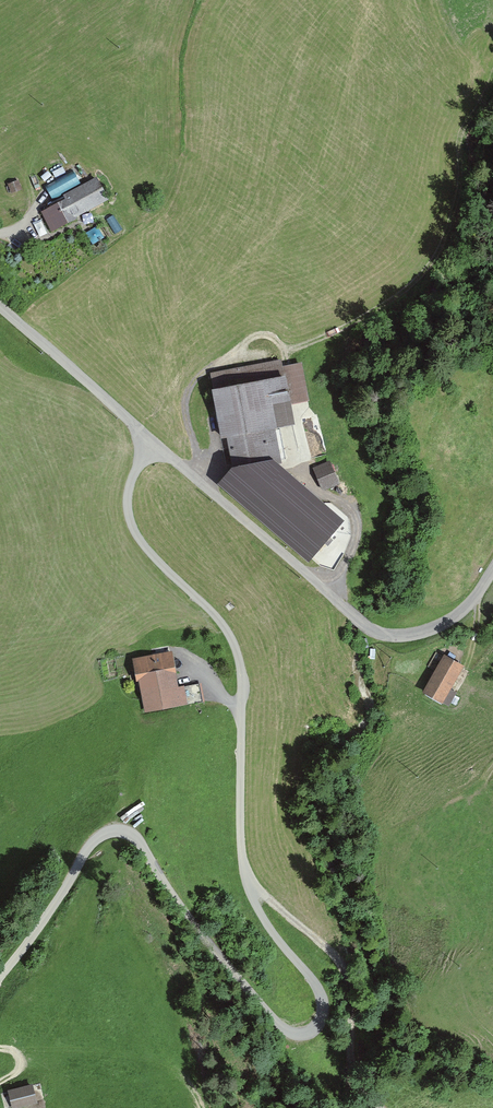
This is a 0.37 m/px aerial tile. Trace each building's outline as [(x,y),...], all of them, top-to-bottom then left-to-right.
[(46,181),(52,196),(82,184),(76,169),(46,181)] [(19,180),(7,183),(11,193),(22,189),(19,180)] [(91,183),(37,214),(50,236),(103,204),(91,183)] [(302,366),(284,369),(290,407),(309,404),(302,366)] [(282,373),(207,389),(215,432),(226,430),(234,467),(221,482),(308,552),(337,517),(272,459),(289,456),(283,425),(292,423),(282,373)] [(330,460),(310,466),(318,489),(337,483),(330,460)] [(168,652),(132,659),(141,710),(197,699),(194,683),(174,686),(168,652)] [(464,664),(444,653),(422,691),(443,703),(464,664)] [(33,1082),(6,1089),(11,1107),(38,1101),(33,1082)]
